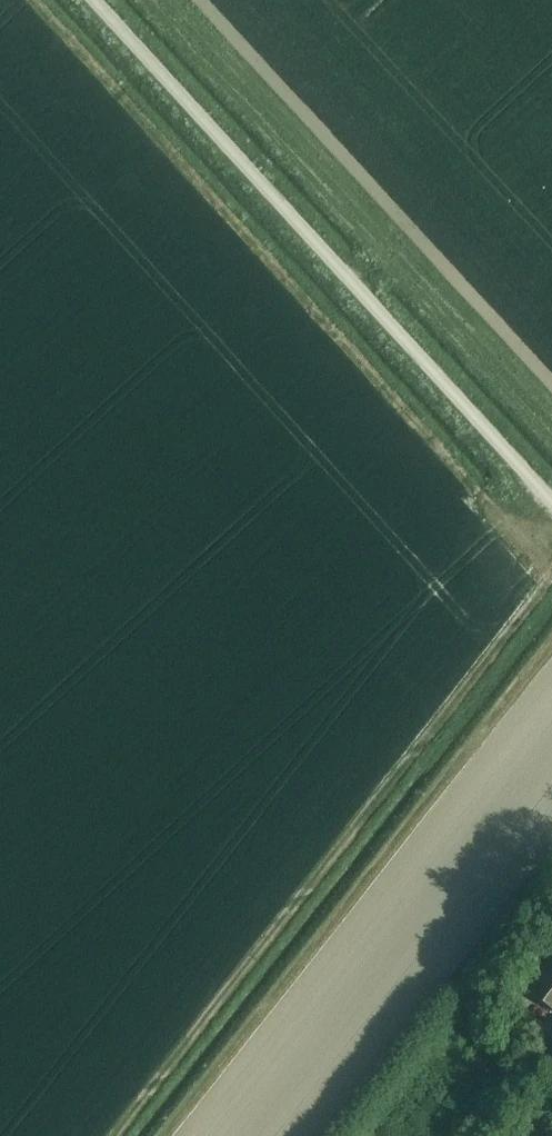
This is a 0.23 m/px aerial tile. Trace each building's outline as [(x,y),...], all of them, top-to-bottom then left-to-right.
[(527,989),(551,1008),(551,957),(527,989)]
